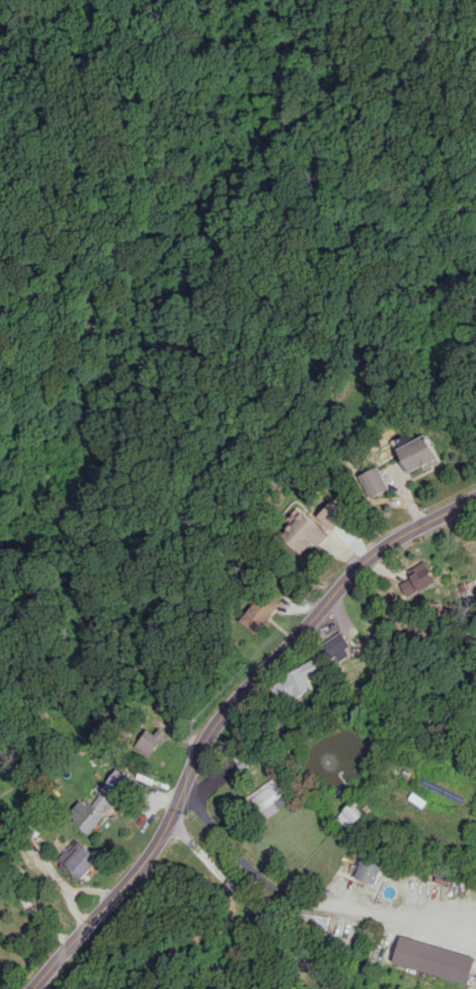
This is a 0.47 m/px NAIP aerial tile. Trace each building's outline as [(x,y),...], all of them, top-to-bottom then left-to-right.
[(398,448),(409,473),(423,466),(424,470),(442,461),(430,433),(398,448)] [(360,473),(368,497),(388,490),(380,466),(360,473)] [(327,535),(301,510),(278,534),(299,554),(309,543),(315,548),(327,535)] [(420,573),(399,582),(404,596),(435,583),(426,560),(416,564),(420,573)] [(238,621),(253,633),(278,603),(263,591),(238,621)] [(340,632),(323,642),(336,664),(353,653),(340,632)] [(269,682),(279,704),(314,687),(308,676),(323,669),(318,659),(269,682)] [(147,729),(133,746),(148,758),(167,734),(159,727),(153,734),(147,729)] [(88,833),(104,814),(102,812),(129,778),(117,768),(87,805),(80,799),(66,816),(88,833)] [(248,795),(263,819),(293,800),(277,776),(248,795)] [(336,816),(348,829),(361,816),(349,804),(336,816)] [(98,858),(76,838),(57,858),(79,878),(98,858)] [(382,865),(361,858),(355,878),(376,884),(382,865)] [(330,915),(303,913),(303,926),(329,928),(330,915)] [(472,984),(475,968),(475,955),(402,935),(395,963),(472,984)]
